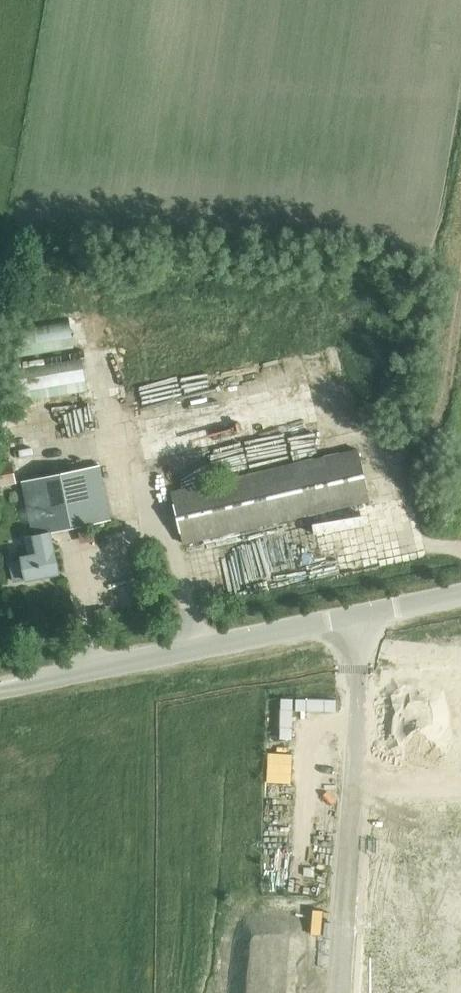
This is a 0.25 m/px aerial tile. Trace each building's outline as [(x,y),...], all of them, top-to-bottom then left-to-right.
[(258,396),(304,389),(301,367),(270,371),(267,351),(229,357),(233,381),(256,378),(258,396)] [(88,354),(26,364),(29,386),(91,376),(88,354)] [(268,404),(270,427),(286,425),(284,403),(268,404)] [(25,430),(48,428),(47,413),(24,415),(25,430)] [(181,448),(174,434),(164,438),(171,452),(181,448)] [(173,495),(185,547),(374,503),(361,451),(173,495)] [(16,483),(12,461),(0,463),(0,486),(16,483)] [(52,533),(113,520),(101,465),(23,482),(37,553),(23,556),(28,581),(60,574),(52,533)] [(235,562),(243,579),(260,571),(251,553),(235,562)] [(433,686),(421,685),(421,717),(435,717),(436,711),(458,712),(457,668),(433,667),(433,686)] [(287,732),(289,691),(276,690),(274,731),(287,732)] [(430,755),(418,755),(418,763),(430,764),(430,755)] [(418,806),(410,807),(412,830),(455,831),(454,797),(418,798),(418,806)] [(412,830),(412,855),(419,854),(418,867),(460,867),(460,850),(456,850),(455,831),(412,830)] [(412,880),(413,904),(457,903),(456,882),(460,882),(460,867),(418,867),(418,879),(412,880)] [(413,904),(413,927),(419,927),(420,941),(460,940),(460,923),(456,922),(457,903),(413,904)] [(408,981),(451,980),(451,955),(460,956),(460,940),(420,941),(420,956),(409,956),(408,981)] [(408,981),(408,992),(451,992),(451,980),(408,981)]
